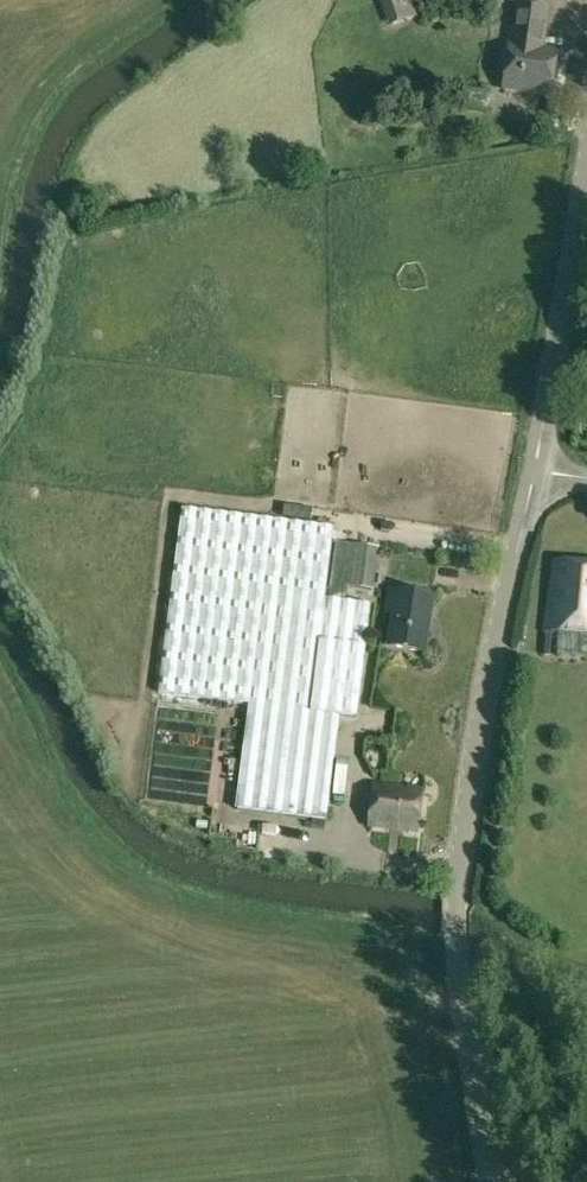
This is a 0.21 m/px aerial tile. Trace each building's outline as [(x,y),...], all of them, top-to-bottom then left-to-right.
[(502,3),(487,1),(485,10),(501,12),(502,3)] [(557,52),(544,50),(546,31),(549,7),(517,3),(513,27),(511,46),(509,46),(503,89),(551,96),(557,52)] [(333,126),(346,121),(339,105),(326,111),(333,126)] [(337,745),(341,717),(358,719),(371,606),(344,602),(346,588),(373,592),(379,550),(351,546),(336,544),(328,600),(325,599),(334,528),(182,510),(159,694),(252,706),(239,810),(286,817),(326,822),(337,745)] [(545,633),(586,636),(586,564),(554,562),(545,633)] [(389,648),(425,653),(433,598),(391,592),(387,615),(394,616),(389,648)] [(369,827),(417,833),(422,792),(374,785),(369,827)] [(245,838),(248,825),(208,815),(205,828),(245,838)]
